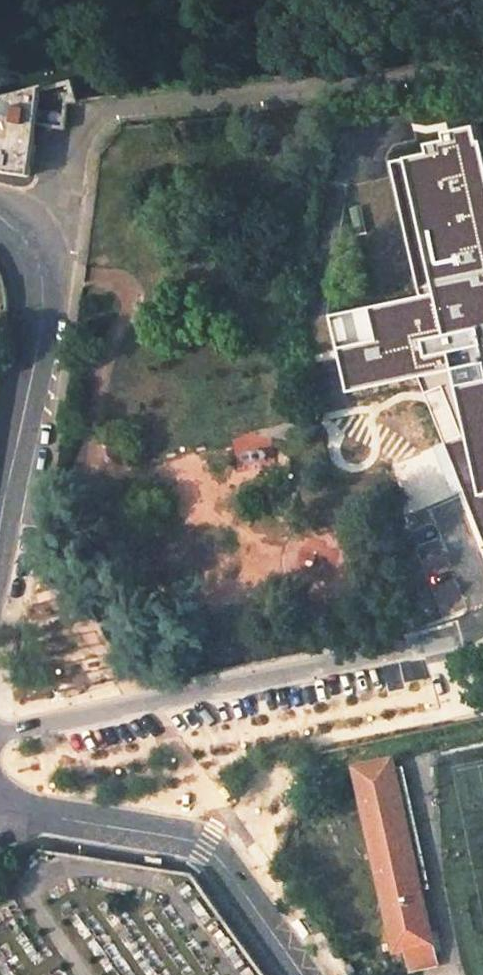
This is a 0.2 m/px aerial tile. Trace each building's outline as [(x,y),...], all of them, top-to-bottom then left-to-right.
[(0,97),(0,171),(30,175),(39,125),(67,130),(72,104),(82,102),(76,77),(47,86),(47,83),(0,96),(0,97)] [(355,767),(395,951),(407,948),(411,966),(436,961),(432,943),(421,891),(392,759),(355,767)] [(335,777),(319,780),(321,789),(337,786),(335,777)]
